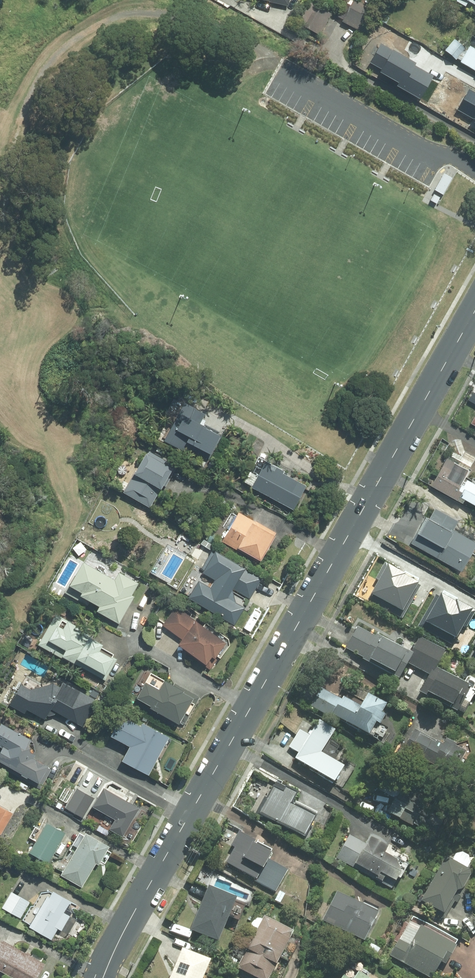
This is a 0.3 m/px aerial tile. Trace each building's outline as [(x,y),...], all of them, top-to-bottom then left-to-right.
[(362,31),(374,9),(357,0),(355,0),(343,21),(362,31)] [(321,35),(333,14),(312,2),(299,23),(321,35)] [(379,20),(388,24),(391,17),(383,13),(379,20)] [(457,60),(467,48),(455,39),(446,51),(457,60)] [(420,98),(433,75),(416,65),(417,63),(394,49),(393,51),(381,44),(370,62),(382,69),(381,72),(399,82),(397,85),(420,98)] [(471,45),(462,62),(474,70),(474,48),(471,45)] [(469,89),(458,109),(474,119),(474,92),(469,89)] [(453,178),(445,173),(435,190),(443,195),(453,178)] [(440,197),(435,194),(431,201),(437,204),(440,197)] [(180,393),(191,399),(193,395),(182,388),(180,393)] [(163,441),(184,452),(187,449),(192,452),(192,451),(207,459),(209,455),(211,456),(221,437),(218,436),(219,434),(205,425),(204,427),(201,425),(206,415),(184,403),(163,441)] [(123,492),(150,508),(161,489),(162,490),(164,485),(166,486),(177,466),(147,449),(123,492)] [(474,505),(474,483),(466,478),(470,470),(447,457),(432,485),(464,503),(466,500),(474,505)] [(212,471),(216,463),(211,460),(207,467),(212,471)] [(252,487),(294,510),(306,486),(283,474),(284,472),(266,462),(252,487)] [(448,539),(458,521),(436,508),(424,530),(421,529),(416,537),(419,539),(416,545),(434,555),(434,556),(464,573),(474,554),(448,539)] [(260,564),(276,537),(274,536),(276,533),(256,521),(256,522),(239,512),(222,541),(260,564)] [(386,537),(402,545),(407,536),(391,527),(386,537)] [(246,569),(216,551),(215,553),(212,551),(202,568),(205,569),(203,573),(215,580),(211,588),(199,580),(188,598),(235,625),(245,607),(228,598),(233,589),(250,599),(260,580),(245,571),(246,569)] [(118,624),(133,597),(131,596),(138,584),(118,573),(114,580),(83,563),(73,581),(72,580),(64,593),(86,606),(89,602),(99,607),(97,612),(118,624)] [(450,624),(454,594),(423,590),(405,566),(381,584),(406,618),(450,624)] [(227,645),(176,608),(163,626),(184,641),(179,647),(191,655),(190,656),(210,671),(219,658),(218,657),(227,645)] [(56,614),(38,646),(105,683),(118,660),(113,657),(114,656),(99,648),(100,646),(91,641),(92,639),(82,633),(83,630),(56,614)] [(410,651),(376,632),(375,635),(357,625),(345,647),(363,657),(362,658),(400,678),(408,663),(414,653),(410,651)] [(458,713),(472,686),(436,667),(445,650),(418,636),(410,651),(414,653),(408,663),(428,674),(419,692),(458,713)] [(200,698),(174,684),(173,686),(151,673),(137,699),(151,707),(150,709),(180,725),(182,722),(185,724),(200,698)] [(50,708),(81,726),(92,706),(77,697),(80,691),(62,681),(59,687),(52,682),(30,689),(21,683),(11,700),(43,718),(50,708)] [(387,704),(369,693),(361,707),(343,697),(341,700),(321,688),(310,706),(330,717),(331,715),(372,739),(386,714),(382,712),(387,704)] [(129,707),(139,713),(142,708),(132,703),(129,707)] [(141,727),(131,720),(118,724),(111,736),(130,747),(122,761),(148,775),(169,737),(144,723),(141,727)] [(333,730),(317,721),(312,730),(302,724),(289,747),(298,753),(294,760),(335,784),(344,768),(319,754),(333,730)] [(443,744),(414,728),(402,751),(416,759),(417,756),(448,774),(455,761),(461,765),(468,752),(446,740),(443,744)] [(0,754),(0,766),(40,788),(51,768),(34,758),(36,755),(32,752),(30,746),(33,740),(17,731),(8,747),(5,745),(0,754)] [(426,806),(429,799),(405,786),(408,781),(389,770),(377,790),(394,799),(387,812),(416,829),(418,826),(435,836),(446,817),(426,806)] [(19,786),(27,790),(29,787),(21,782),(19,786)] [(274,785),(259,813),(306,839),(319,816),(294,803),(299,793),(287,786),(284,791),(274,785)] [(123,838),(140,809),(103,788),(92,807),(116,820),(110,830),(123,838)] [(83,819),(95,800),(78,789),(66,808),(83,819)] [(0,807),(0,835),(12,814),(0,807)] [(49,863),(66,833),(47,822),(30,853),(49,863)] [(288,870),(269,859),(271,854),(255,845),(257,841),(239,831),(231,847),(233,848),(225,862),(255,879),(254,881),(275,893),(288,870)] [(109,848),(86,834),(61,877),(81,888),(95,865),(98,866),(109,848)] [(365,843),(349,835),(336,858),(391,890),(402,871),(398,861),(385,853),(389,847),(388,846),(389,844),(371,834),(365,843)] [(455,901),(457,902),(464,891),(462,890),(464,889),(472,874),(471,869),(447,856),(433,881),(432,880),(419,903),(431,910),(431,911),(445,919),(455,901)] [(220,942),(238,898),(209,886),(190,930),(220,942)] [(279,903),(284,894),(279,891),(275,900),(279,903)] [(322,921),(366,942),(380,912),(337,891),(322,921)] [(2,908),(21,918),(30,902),(11,892),(2,908)] [(29,927),(52,940),(58,929),(62,931),(71,917),(66,914),(73,902),(53,892),(49,899),(47,897),(29,927)] [(256,977),(269,977),(294,931),(265,915),(237,967),(256,977)] [(390,956),(430,977),(433,977),(442,962),(447,964),(458,946),(421,925),(410,945),(399,939),(390,956)] [(11,977),(38,977),(46,965),(2,940),(0,944),(0,972),(11,977)] [(381,948),(373,944),(370,951),(377,955),(381,948)] [(212,960),(183,947),(170,977),(205,977),(212,960)]
